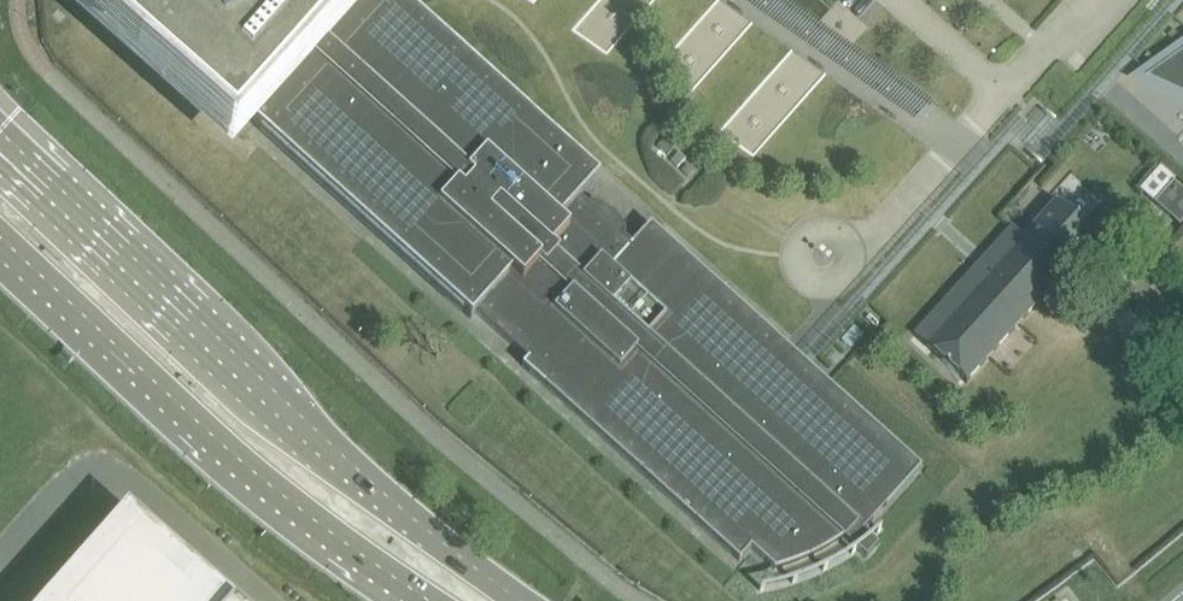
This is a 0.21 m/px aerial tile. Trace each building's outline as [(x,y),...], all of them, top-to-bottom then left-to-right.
[(65,11),(229,157),(256,126),(253,123),(365,0),(75,0),(65,11)] [(253,123),(470,319),(475,314),(527,360),(522,365),(540,381),(739,561),(750,548),(774,569),(798,562),(821,551),(843,537),(866,558),(877,545),(863,532),(921,467),(650,223),(631,245),(623,237),(625,234),(623,228),(620,223),(617,218),(612,213),(608,209),(602,206),(596,204),(590,203),(587,205),(579,198),(598,177),(402,0),(365,0),(253,123)] [(1148,78),(1182,94),(1182,53),(1148,78)] [(1153,202),(1178,224),(1182,219),(1182,191),(1172,181),(1153,202)] [(1064,273),(1096,237),(1055,201),(1023,236),(1064,273)] [(1064,273),(1023,236),(1012,226),(985,256),(989,259),(981,268),(978,264),(914,335),(965,381),(1064,273)] [(124,510),(44,600),(228,600),(124,510)]
